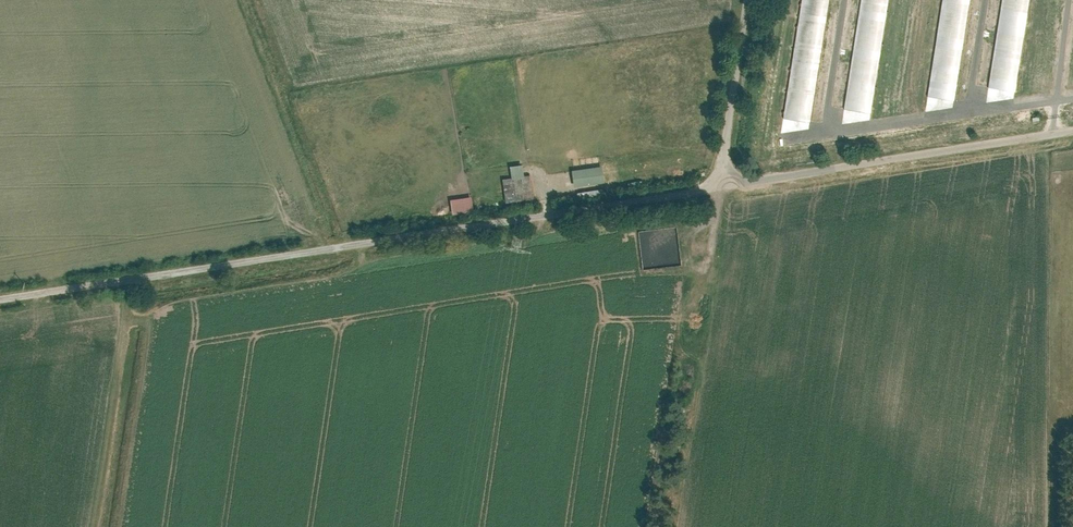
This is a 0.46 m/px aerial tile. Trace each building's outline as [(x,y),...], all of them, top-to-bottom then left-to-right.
[(783,119),(810,123),(829,0),(802,0),(783,119)] [(846,110),(873,114),(890,0),(862,0),(846,110)] [(929,98),(955,102),(971,0),(943,0),(929,98)] [(988,88),(1015,92),(1029,0),(1002,0),(988,88)] [(521,163),(508,165),(510,177),(501,178),(505,202),(534,198),(531,174),(523,175),(521,163)] [(570,168),(572,185),(603,183),(601,166),(570,168)] [(472,196),(449,198),(450,213),(473,211),(472,196)]
